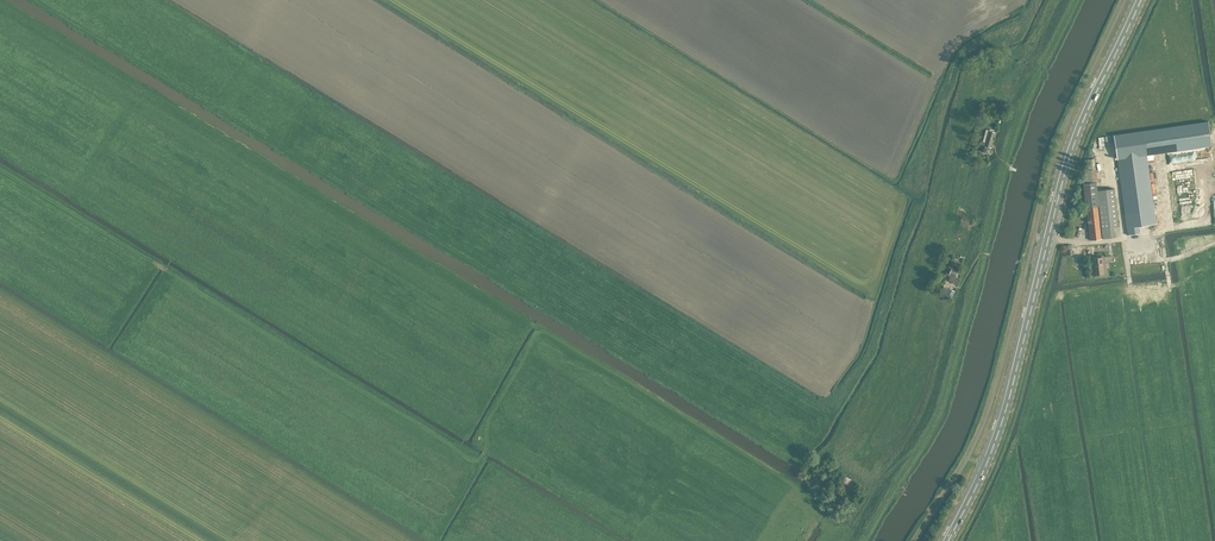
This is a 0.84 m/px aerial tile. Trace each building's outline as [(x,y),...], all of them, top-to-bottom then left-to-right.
[(1208,121),(1144,130),(1147,154),(1212,146),(1208,121)] [(989,153),(994,137),(995,131),(989,129),(984,145),(985,145),(983,151),(989,153)] [(1157,223),(1147,154),(1144,130),(1114,134),(1127,227),(1131,227),(1131,230),(1138,229),(1137,226),(1157,223)] [(1114,226),(1118,226),(1114,188),(1098,189),(1094,158),(1087,158),(1088,169),(1085,169),(1087,182),(1084,183),(1086,207),(1087,207),(1090,239),(1102,238),(1115,236),(1114,226)] [(1094,274),(1105,273),(1103,257),(1092,258),(1093,264),(1094,274)] [(959,270),(958,270),(959,266),(954,264),(952,266),(950,265),(946,274),(949,275),(948,275),(950,276),(948,281),(958,284),(961,278),(956,276),(959,270)] [(955,291),(955,290),(949,288),(946,294),(952,297),(955,291)] [(850,485),(853,480),(853,479),(843,475),(840,481),(850,485)] [(843,489),(846,490),(842,499),(849,503),(855,489),(845,484),(843,489)]
